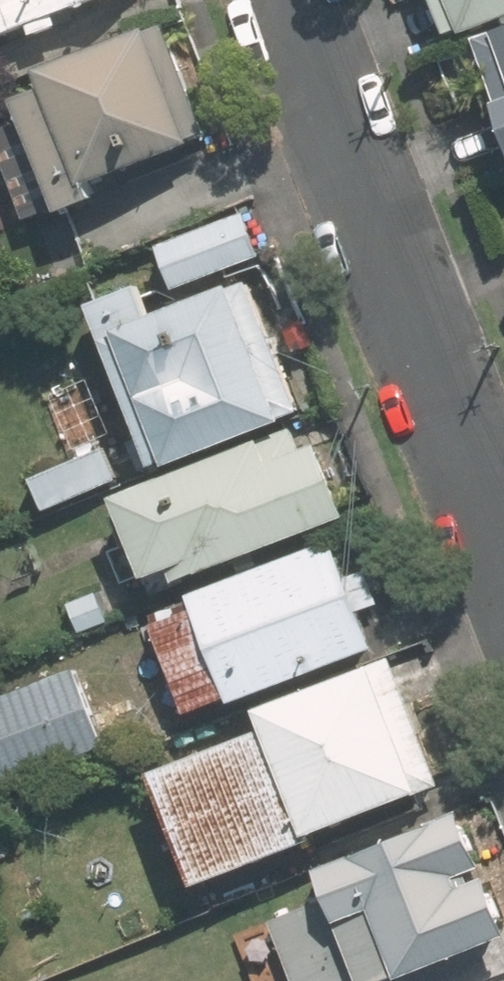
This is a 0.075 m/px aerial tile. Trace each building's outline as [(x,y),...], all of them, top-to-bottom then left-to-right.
[(2,34),(99,0),(0,0),(0,30),(2,34)] [(458,37),(503,20),(503,0),(444,0),(458,37)] [(167,25),(50,73),(57,89),(26,102),(72,215),(107,201),(100,185),(213,138),(167,25)] [(482,42),(503,97),(503,33),(482,42)] [(247,218),(168,251),(183,287),(262,254),(247,218)] [(102,305),(166,469),(308,413),(257,282),(165,318),(152,285),(102,305)] [(126,503),(165,599),(354,522),(316,427),(126,503)] [(51,475),(63,508),(123,486),(110,451),(51,475)] [(352,580),(337,543),(202,598),(208,613),(165,631),(197,715),(242,696),(245,705),(381,650),(366,611),(383,604),(370,573),(352,580)] [(207,890),(327,843),(325,835),(441,792),(393,668),(269,716),(276,734),(163,778),(207,890)] [(0,704),(0,792),(110,750),(81,673),(0,704)] [(463,879),(490,870),(470,819),(329,871),(338,895),(275,919),(298,980),(402,980),(503,942),(503,900),(496,880),(468,891),(463,879)]
